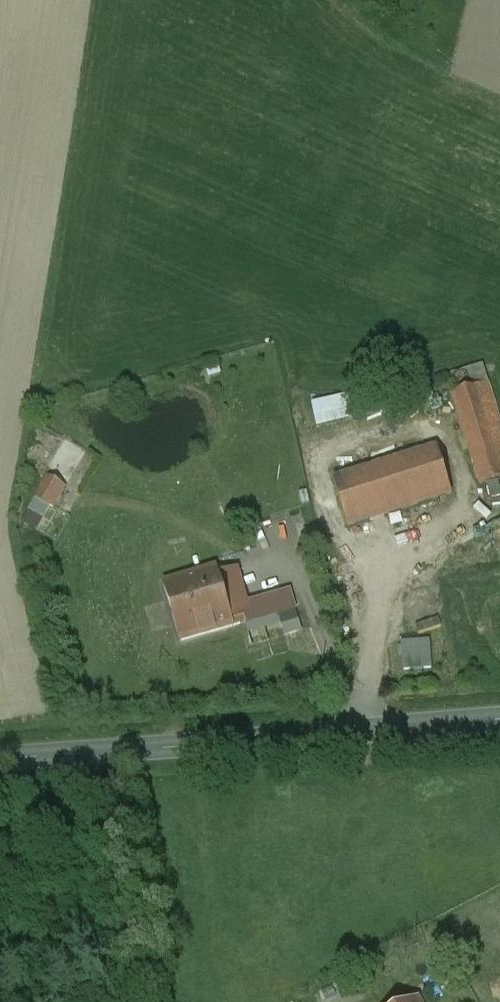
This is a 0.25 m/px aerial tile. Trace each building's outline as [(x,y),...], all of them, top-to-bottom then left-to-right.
[(451,393),(479,484),(499,478),(499,424),(487,382),(451,393)] [(361,416),(355,391),(308,403),(314,427),(361,416)] [(436,448),(332,481),(347,526),(451,493),(436,448)] [(64,485),(46,475),(35,496),(52,507),(64,485)] [(20,522),(35,530),(46,507),(31,500),(20,522)] [(214,568),(164,584),(180,639),(230,625),(226,610),(214,568)] [(290,591),(226,610),(230,625),(294,606),(290,591)] [(398,641),(400,670),(431,668),(429,638),(398,641)]
